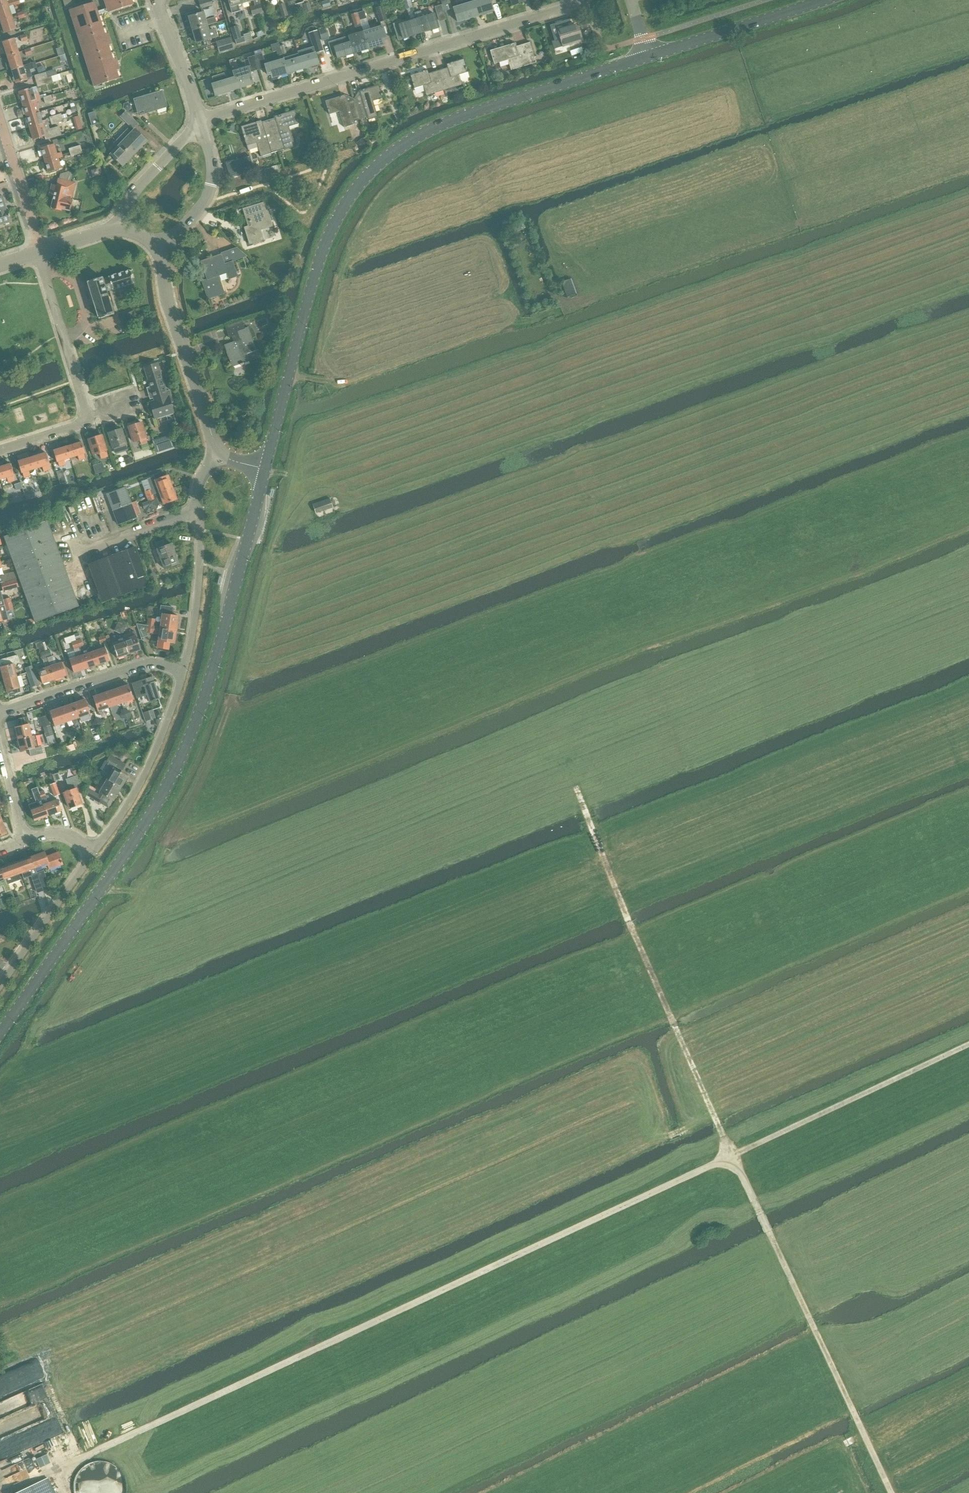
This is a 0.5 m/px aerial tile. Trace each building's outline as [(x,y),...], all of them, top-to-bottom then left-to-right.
[(0,4),(0,18),(0,19),(12,15),(9,7),(9,6),(14,5),(12,0),(7,2),(0,4)] [(134,4),(133,0),(108,0),(112,11),(134,4)] [(199,2),(201,9),(213,5),(211,0),(207,0),(199,2)] [(233,13),(245,10),(243,3),(242,3),(242,0),(229,0),(233,13)] [(253,0),(255,6),(256,6),(258,14),(262,13),(260,4),(258,0),(254,0),(253,0)] [(410,0),(403,0),(406,9),(412,8),(410,0)] [(452,9),(450,0),(442,0),(445,11),(452,9)] [(497,3),(496,0),(479,0),(472,2),(476,16),(494,11),(492,4),(497,3)] [(294,1),(288,2),(291,12),(297,10),(305,8),(304,5),(303,2),(295,5),(294,1)] [(120,78),(99,15),(95,2),(73,9),(97,85),(120,78)] [(458,22),(476,16),(472,2),(454,8),(458,22)] [(305,4),(304,5),(305,8),(306,13),(312,11),(310,3),(305,4)] [(285,4),(279,5),(283,17),(288,15),(285,4)] [(255,6),(249,7),(252,16),(258,14),(256,6),(255,6)] [(381,22),(387,20),(383,6),(376,8),(381,22)] [(441,6),(435,8),(439,21),(445,19),(441,6)] [(383,26),(370,30),(364,11),(358,13),(361,24),(360,24),(363,32),(364,32),(365,38),(369,49),(384,44),(382,39),(386,37),(383,26)] [(25,18),(24,13),(23,12),(17,14),(19,20),(25,18)] [(195,12),(185,15),(188,25),(191,24),(192,30),(207,26),(207,25),(216,23),(215,18),(214,18),(205,21),(203,12),(195,15),(195,12)] [(439,28),(435,14),(422,17),(421,12),(415,13),(417,19),(421,33),(439,28)] [(354,26),(360,24),(361,24),(358,13),(351,15),(354,26)] [(12,15),(0,19),(5,33),(16,29),(13,20),(12,15)] [(399,40),(421,33),(417,19),(400,24),(399,22),(394,24),(399,40)] [(572,20),(550,26),(555,41),(555,42),(561,40),(563,47),(569,45),(569,43),(581,40),(576,24),(573,25),(572,20)] [(207,26),(192,30),(196,43),(216,37),(214,30),(209,31),(207,26)] [(237,44),(246,42),(245,36),(241,37),(238,26),(232,28),(237,44)] [(319,29),(323,41),(329,39),(326,27),(319,29)] [(317,30),(308,33),(312,44),(313,48),(313,47),(315,53),(323,51),(317,30)] [(354,54),(369,49),(365,38),(364,32),(363,32),(348,36),(354,54)] [(21,43),(28,41),(26,34),(19,36),(21,43)] [(338,59),(354,54),(348,36),(329,42),(333,56),(337,55),(338,59)] [(7,56),(19,52),(15,38),(3,42),(7,56)] [(231,38),(216,42),(219,52),(234,48),(231,38)] [(515,43),(490,51),(494,64),(508,60),(511,70),(536,63),(530,43),(516,47),(515,43)] [(313,48),(298,52),(299,54),(298,54),(300,58),(303,69),(318,65),(315,53),(313,47),(313,48)] [(32,55),(30,49),(30,48),(24,50),(26,57),(32,55)] [(12,69),(23,66),(19,52),(7,56),(12,69)] [(262,53),(255,56),(259,70),(266,68),(268,76),(271,75),(272,79),(288,74),(283,59),(276,62),(266,65),(262,53)] [(298,54),(283,59),(288,74),(303,69),(300,58),(298,54)] [(250,66),(232,72),(234,78),(234,77),(238,89),(253,84),(250,73),(252,72),(259,70),(255,56),(253,56),(249,57),(248,58),(250,66)] [(460,75),(469,72),(465,59),(447,64),(448,68),(438,71),(444,91),(463,85),(460,75)] [(28,80),(27,78),(32,77),(30,70),(37,67),(35,62),(23,66),(12,69),(16,83),(28,80)] [(438,71),(429,73),(428,70),(411,75),(415,88),(424,86),(427,96),(444,91),(438,71)] [(36,81),(48,77),(46,72),(35,75),(36,81)] [(214,83),(212,84),(216,96),(238,89),(234,77),(234,78),(226,80),(224,74),(212,78),(214,83)] [(48,77),(36,81),(38,87),(53,82),(52,76),(48,77)] [(374,101),(384,98),(379,85),(360,91),(362,97),(354,99),(360,119),(368,117),(368,120),(379,117),(374,101)] [(43,98),(47,96),(46,94),(40,96),(39,93),(34,95),(32,88),(19,91),(23,104),(40,99),(43,98)] [(145,113),(167,106),(162,92),(135,100),(139,112),(144,111),(145,113)] [(43,98),(45,104),(53,101),(51,95),(47,96),(43,98)] [(354,99),(348,101),(346,95),(326,101),(330,114),(340,111),(345,127),(355,124),(354,121),(360,119),(354,99)] [(40,101),(40,99),(23,104),(26,115),(39,112),(37,103),(40,101)] [(289,127),(299,124),(295,110),(275,116),(277,123),(270,125),(278,151),(285,149),(295,146),(289,127)] [(46,120),(42,121),(39,112),(26,115),(30,127),(47,122),(62,118),(67,117),(66,113),(61,115),(61,114),(49,117),(49,118),(46,119),(46,120)] [(92,126),(98,124),(94,112),(88,114),(92,126)] [(126,112),(121,117),(133,128),(138,124),(126,112)] [(270,125),(264,127),(262,121),(242,127),(247,145),(257,142),(262,156),(272,153),(271,153),(278,151),(270,125)] [(59,127),(49,130),(47,122),(30,127),(33,140),(45,136),(46,140),(61,135),(59,127)] [(128,129),(117,141),(121,145),(120,145),(132,156),(147,141),(135,129),(132,133),(128,129)] [(117,141),(109,149),(113,153),(111,155),(123,166),(127,162),(128,163),(133,158),(132,157),(132,156),(120,145),(121,145),(117,141)] [(61,152),(57,154),(54,144),(41,148),(45,160),(62,155),(61,152)] [(62,168),(59,159),(63,158),(62,155),(45,160),(49,172),(62,168)] [(250,156),(225,164),(230,177),(240,174),(247,172),(254,170),(253,167),(250,156)] [(72,199),(76,182),(58,178),(57,185),(52,184),(50,195),(54,196),(52,208),(62,211),(62,209),(71,211),(73,199),(72,199)] [(268,209),(266,209),(264,202),(243,208),(245,216),(248,215),(251,225),(244,227),(250,244),(264,240),(261,229),(274,226),(268,209)] [(12,221),(8,209),(7,209),(7,210),(0,212),(0,225),(12,221)] [(221,255),(201,261),(208,279),(202,281),(208,299),(225,293),(219,276),(227,273),(229,279),(238,276),(233,262),(247,257),(237,248),(227,251),(221,253),(221,255)] [(107,292),(134,283),(130,271),(103,279),(102,278),(88,282),(99,319),(114,314),(107,292)] [(257,350),(249,327),(245,328),(243,320),(226,326),(230,338),(234,336),(236,341),(225,345),(232,367),(241,364),(241,365),(244,364),(244,363),(250,361),(248,353),(257,350)] [(158,363),(144,367),(150,385),(155,401),(150,403),(155,418),(174,412),(171,403),(173,402),(170,391),(167,391),(162,378),(160,371),(160,370),(158,363)] [(148,443),(146,438),(142,422),(129,426),(134,442),(139,440),(141,445),(148,443)] [(114,448),(126,444),(122,429),(109,433),(114,448)] [(102,435),(89,439),(94,454),(100,452),(101,458),(107,456),(106,450),(107,450),(102,435)] [(170,440),(156,445),(159,452),(173,447),(170,440)] [(82,441),(68,446),(71,457),(77,455),(79,461),(85,459),(84,453),(85,453),(82,441)] [(68,446),(54,450),(57,462),(58,461),(59,467),(66,465),(64,459),(71,457),(68,446)] [(46,452),(32,457),(36,468),(42,466),(44,472),(50,470),(48,464),(50,464),(46,452)] [(32,457),(18,461),(22,473),(24,478),(30,476),(29,471),(33,469),(34,469),(35,469),(36,468),(32,457)] [(0,467),(0,478),(1,479),(7,478),(8,483),(15,481),(13,476),(15,475),(11,463),(0,467)] [(52,482),(58,480),(55,470),(49,472),(52,482)] [(154,477),(147,479),(151,489),(152,489),(154,493),(160,491),(173,487),(172,486),(172,481),(170,481),(168,475),(156,479),(155,480),(154,477)] [(113,509),(131,502),(126,487),(107,494),(113,509)] [(148,501),(142,503),(145,509),(150,512),(157,509),(159,504),(165,507),(173,504),(171,501),(177,499),(176,497),(176,493),(175,493),(173,487),(160,491),(154,493),(146,496),(148,501)] [(316,513),(334,507),(330,499),(313,505),(316,513)] [(118,524),(137,517),(131,502),(113,509),(118,524)] [(71,514),(77,512),(74,505),(68,507),(71,514)] [(35,621),(79,606),(48,521),(5,537),(35,621)] [(172,544),(166,546),(164,540),(156,543),(158,549),(157,549),(165,569),(179,564),(172,544)] [(102,602),(149,585),(135,547),(88,564),(102,602)] [(3,591),(19,587),(17,579),(1,583),(3,591)] [(4,599),(1,591),(0,591),(0,607),(5,605),(8,604),(8,605),(12,604),(12,603),(10,597),(4,599)] [(13,609),(12,603),(12,604),(8,605),(8,604),(5,605),(0,607),(0,622),(9,619),(7,611),(13,609)] [(162,606),(160,614),(163,615),(161,627),(176,629),(178,616),(172,616),(174,608),(162,606)] [(148,625),(137,624),(141,638),(148,636),(148,633),(152,633),(159,634),(158,642),(157,648),(168,649),(169,644),(169,642),(174,643),(176,629),(161,627),(155,626),(148,625)] [(116,626),(114,631),(122,635),(124,630),(116,626)] [(135,632),(123,636),(124,640),(129,654),(142,650),(137,636),(135,632)] [(74,635),(64,638),(66,644),(71,643),(76,657),(70,660),(74,673),(86,669),(82,655),(82,656),(79,648),(79,647),(77,640),(76,641),(74,635)] [(124,640),(113,644),(118,658),(129,654),(124,640)] [(41,643),(36,645),(37,649),(39,650),(42,660),(43,659),(44,664),(43,664),(45,668),(38,670),(43,683),(55,679),(45,651),(44,651),(41,643)] [(106,647),(94,652),(98,665),(110,661),(106,647)] [(50,649),(45,651),(55,679),(67,675),(62,662),(57,664),(54,656),(52,656),(50,649)] [(94,652),(82,655),(86,669),(98,665),(94,652)] [(14,664),(20,662),(18,655),(6,658),(8,665),(0,667),(4,679),(17,675),(14,664)] [(34,670),(27,672),(32,686),(38,684),(34,670)] [(7,691),(20,688),(17,675),(4,679),(7,691)] [(155,681),(154,682),(152,677),(133,683),(138,697),(147,694),(150,701),(161,698),(155,681)] [(129,684),(117,689),(122,703),(134,699),(129,684)] [(117,689),(105,693),(110,707),(115,705),(122,703),(117,689)] [(105,693),(93,697),(98,711),(110,707),(105,693)] [(79,718),(91,714),(86,699),(74,703),(79,718)] [(67,722),(79,718),(74,703),(62,707),(67,722)] [(55,726),(67,722),(62,707),(50,711),(55,726)] [(146,721),(156,718),(153,710),(143,713),(146,721)] [(50,725),(47,716),(40,718),(43,728),(50,725)] [(18,739),(32,735),(29,723),(15,726),(18,739)] [(52,730),(46,732),(47,737),(50,745),(56,743),(53,735),(52,730)] [(42,746),(39,747),(36,735),(32,735),(18,739),(21,751),(29,749),(31,756),(43,753),(42,746)] [(109,762),(103,771),(108,774),(110,775),(114,768),(115,766),(122,770),(125,765),(110,756),(107,761),(109,762)] [(110,775),(107,780),(121,788),(128,776),(114,768),(110,775)] [(77,788),(81,786),(77,775),(66,779),(70,790),(64,793),(70,808),(82,803),(77,788)] [(90,789),(87,795),(95,800),(94,801),(99,804),(100,803),(108,807),(113,800),(114,800),(121,788),(107,780),(100,792),(99,794),(90,789)] [(55,796),(60,794),(56,783),(51,785),(55,796)] [(35,802),(28,805),(30,809),(34,821),(49,815),(44,804),(42,798),(41,799),(41,796),(41,795),(40,792),(39,792),(37,787),(31,789),(35,801),(36,802),(35,802)] [(44,790),(40,792),(41,795),(41,796),(41,799),(42,798),(44,804),(49,815),(62,811),(58,799),(51,802),(48,796),(47,796),(44,790)] [(45,851),(32,856),(36,867),(48,863),(50,869),(63,864),(58,851),(47,856),(45,851)] [(32,856),(18,861),(22,872),(21,873),(24,878),(24,879),(27,877),(29,877),(31,876),(31,875),(37,873),(35,868),(36,867),(32,856)] [(18,861),(2,867),(6,878),(8,884),(9,884),(21,879),(19,873),(20,873),(21,873),(22,872),(18,861)] [(0,867),(0,887),(3,886),(5,893),(12,890),(9,884),(8,884),(6,878),(2,867),(0,867)] [(43,871),(38,873),(39,873),(40,876),(39,876),(44,890),(49,888),(43,871)] [(37,873),(31,875),(31,876),(37,893),(44,890),(39,876),(40,876),(39,873),(38,873),(37,873)] [(15,906),(21,904),(19,897),(13,899),(15,906)]
